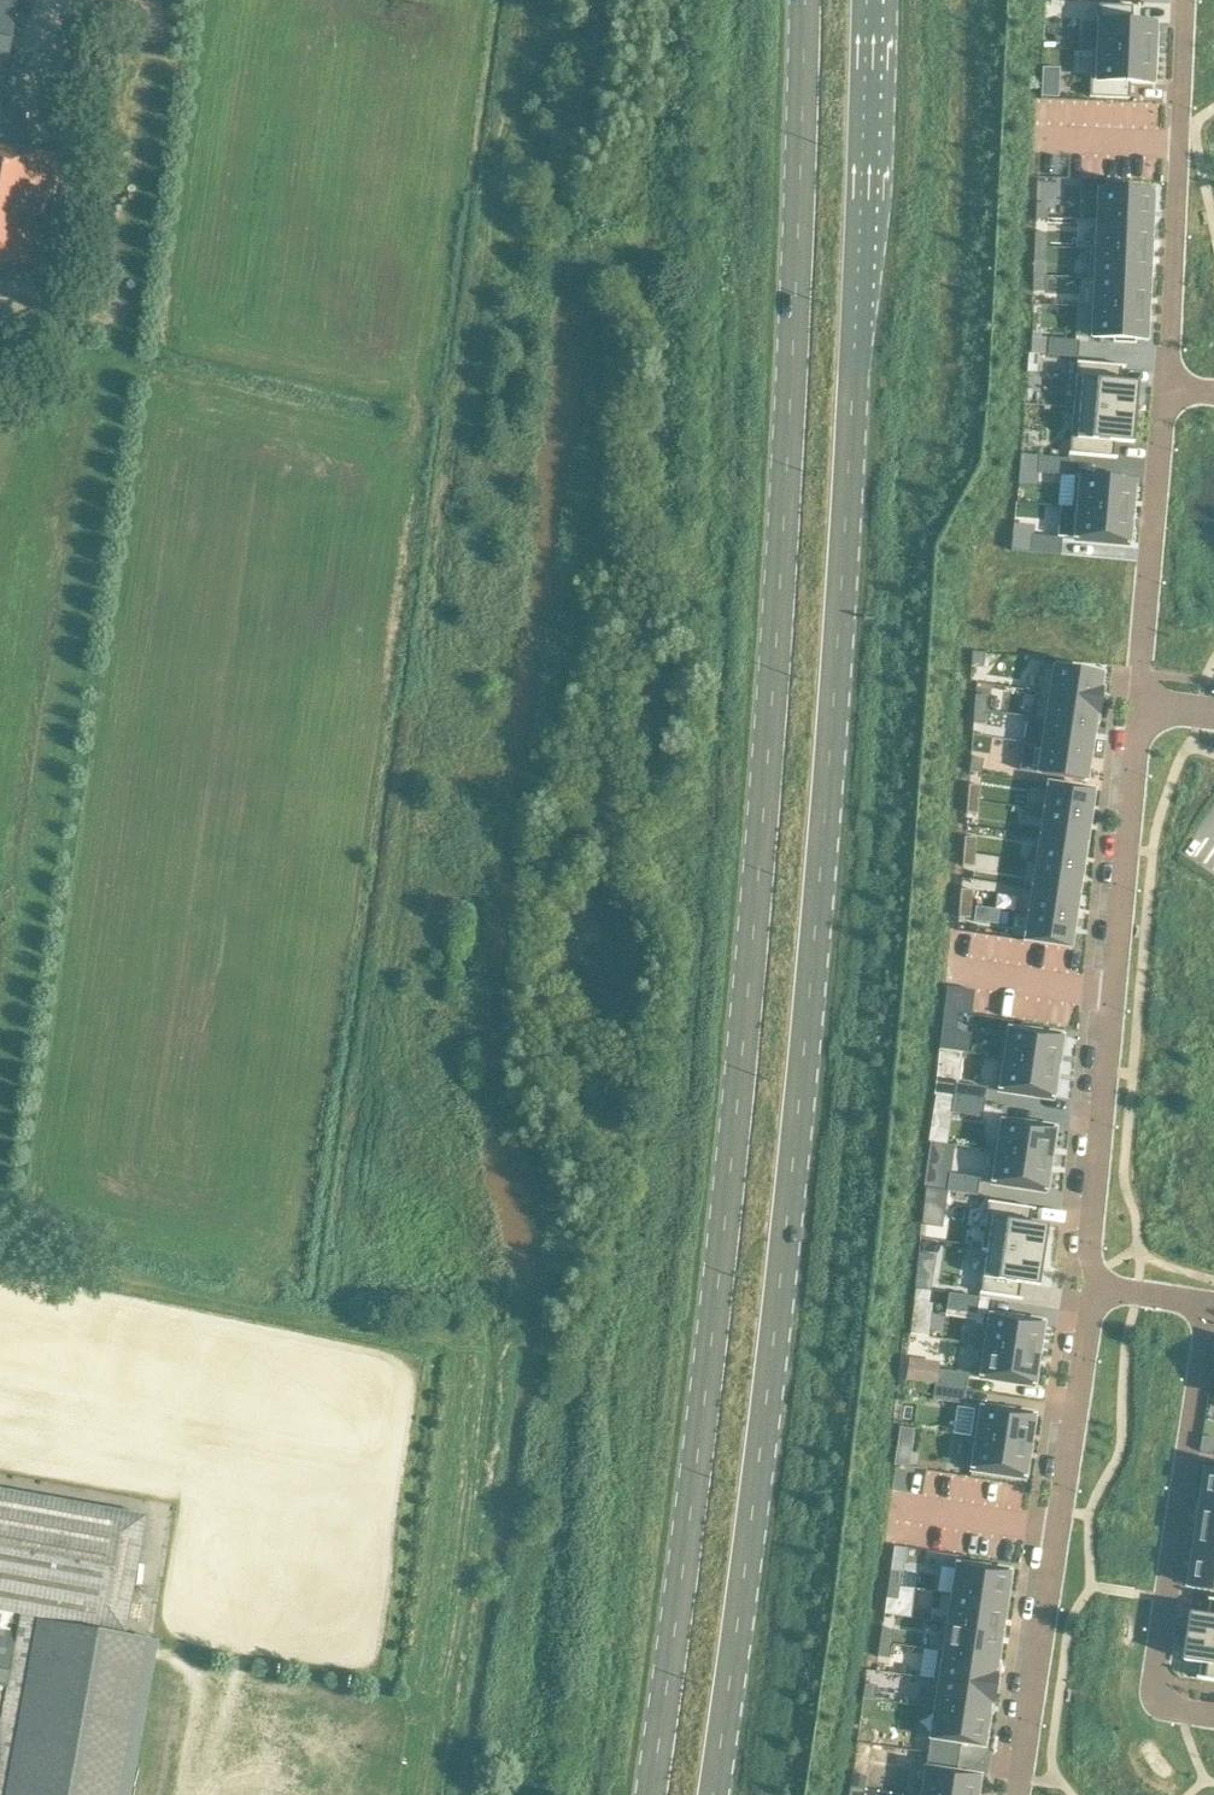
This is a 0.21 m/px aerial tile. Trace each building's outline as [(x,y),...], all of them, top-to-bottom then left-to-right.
[(17,0),(0,0),(0,103),(17,0)] [(1098,50),(1098,51),(1157,54),(1158,36),(1155,36),(1155,23),(1132,22),(1133,7),(1100,5),(1098,50)] [(1092,50),(1090,97),(1129,99),(1130,83),(1153,84),(1153,71),(1156,71),(1157,54),(1098,51),(1098,50),(1092,50)] [(1042,85),(1042,97),(1059,98),(1060,86),(1042,85)] [(21,147),(27,110),(0,106),(0,144),(21,147)] [(1,270),(3,262),(29,267),(40,268),(44,245),(61,154),(21,147),(0,144),(0,270),(1,270)] [(1099,190),(1097,221),(1152,223),(1153,193),(1142,192),(1142,189),(1122,188),(1122,191),(1099,190)] [(1037,203),(1036,218),(1048,218),(1049,204),(1037,203)] [(1096,248),(1096,249),(1150,252),(1152,223),(1097,221),(1096,248)] [(1035,232),(1035,247),(1047,247),(1047,233),(1035,232)] [(1035,247),(1034,261),(1046,262),(1047,247),(1035,247)] [(1091,248),(1089,279),(1095,280),(1095,278),(1149,281),(1150,252),(1096,249),(1096,248),(1091,248)] [(1034,276),(1033,290),(1045,291),(1045,276),(1034,276)] [(1095,280),(1094,307),(1148,310),(1149,281),(1095,278),(1095,280)] [(1094,307),(1092,338),(1115,338),(1115,342),(1135,343),(1135,339),(1146,340),(1148,310),(1094,307)] [(1049,338),(1047,355),(1078,358),(1079,341),(1049,338)] [(1029,354),(1027,373),(1038,373),(1039,354),(1029,354)] [(1078,364),(1074,408),(1136,414),(1136,408),(1136,407),(1138,384),(1115,382),(1116,367),(1125,368),(1125,366),(1077,362),(1077,364),(1078,364)] [(1069,453),(1069,454),(1117,459),(1117,457),(1108,456),(1110,442),(1133,444),(1135,420),(1136,414),(1074,408),(1070,453),(1069,453)] [(1039,456),(1037,473),(1068,476),(1069,459),(1039,456)] [(1075,477),(1072,507),(1132,513),(1134,483),(1123,482),(1123,478),(1103,476),(1103,480),(1075,477)] [(1060,506),(1058,536),(1070,538),(1098,540),(1097,544),(1117,546),(1118,542),(1129,543),(1132,513),(1072,507),(1060,506)] [(1032,535),(1030,552),(1061,555),(1062,538),(1032,535)] [(973,652),(971,666),(983,667),(985,653),(973,652)] [(1043,665),(1039,693),(1101,702),(1103,688),(1100,688),(1102,674),(1084,672),(1084,668),(1064,665),(1064,669),(1043,665)] [(1039,693),(1035,718),(1094,727),(1096,716),(1099,717),(1101,702),(1039,693)] [(976,695),(975,709),(987,710),(988,696),(976,695)] [(975,709),(973,724),(985,724),(987,710),(975,709)] [(1028,717),(1024,743),(1090,753),(1094,727),(1035,718),(1028,717)] [(1024,743),(1020,770),(1086,780),(1090,753),(1024,743)] [(972,757),(970,772),(982,774),(984,759),(972,757)] [(1049,784),(1045,810),(1090,817),(1094,790),(1049,784)] [(969,785),(968,799),(980,800),(981,786),(969,785)] [(968,799),(967,813),(979,814),(980,800),(968,799)] [(1045,810),(1041,836),(1086,843),(1090,817),(1045,810)] [(1041,836),(1037,862),(1082,869),(1086,843),(1041,836)] [(965,837),(964,851),(976,852),(977,838),(965,837)] [(964,851),(963,866),(975,867),(976,852),(964,851)] [(1037,862),(1033,888),(1078,895),(1082,869),(1037,862)] [(1033,888),(1029,915),(1074,921),(1078,895),(1033,888)] [(961,889),(960,903),(972,904),(973,890),(961,889)] [(960,903),(959,918),(971,918),(972,904),(960,903)] [(1029,915),(1025,941),(1070,948),(1074,921),(1029,915)] [(1005,1058),(1004,1059),(1058,1067),(1062,1037),(1051,1035),(1052,1032),(1032,1029),(1031,1032),(1009,1029),(1005,1058)] [(942,1035),(940,1049),(952,1051),(954,1037),(942,1035)] [(999,1057),(994,1088),(1022,1092),(1022,1096),(1042,1099),(1042,1095),(1053,1097),(1058,1067),(1004,1059),(1005,1058),(999,1057)] [(957,1084),(954,1098),(985,1103),(987,1088),(957,1084)] [(954,1098),(952,1113),(982,1117),(985,1103),(954,1098)] [(1002,1121),(997,1151),(1051,1159),(1055,1129),(1044,1128),(1044,1124),(1025,1121),(1024,1125),(1002,1121)] [(997,1151),(993,1181),(1015,1185),(1015,1188),(1034,1191),(1035,1188),(1046,1189),(1051,1159),(997,1151)] [(950,1174),(947,1191),(977,1195),(980,1179),(950,1174)] [(927,1189),(922,1227),(942,1230),(948,1193),(927,1189)] [(988,1203),(981,1248),(987,1249),(987,1248),(1043,1256),(1044,1250),(1048,1226),(1025,1223),(1027,1209),(1027,1207),(988,1201),(988,1203)] [(980,1292),(980,1293),(1013,1299),(1013,1297),(1016,1283),(1039,1286),(1042,1263),(1043,1256),(987,1248),(987,1249),(981,1292),(980,1292)] [(916,1276),(914,1289),(915,1290),(930,1292),(932,1278),(916,1276)] [(915,1290),(914,1304),(929,1306),(929,1305),(931,1292),(930,1292),(915,1290)] [(949,1293),(947,1310),(977,1315),(979,1298),(949,1293)] [(984,1315),(980,1345),(1039,1354),(1043,1324),(1032,1322),(1033,1318),(1013,1315),(1012,1319),(984,1315)] [(980,1345),(975,1375),(1003,1379),(1003,1382),(1022,1385),(1023,1382),(1034,1384),(1039,1354),(980,1345)] [(937,1370),(935,1385),(965,1389),(968,1375),(937,1370)] [(935,1385),(933,1400),(963,1404),(965,1389),(935,1385)] [(975,1407),(971,1437),(1030,1446),(1034,1416),(1023,1414),(1024,1411),(1004,1408),(1003,1411),(975,1407)] [(971,1437),(966,1467),(994,1471),(994,1475),(1013,1478),(1014,1474),(1025,1476),(1030,1446),(971,1437)] [(897,1450),(894,1464),(909,1466),(911,1452),(897,1450)] [(1204,1498),(1213,1499),(1213,1469),(1208,1469),(1204,1498)] [(157,1645),(124,1639),(125,1633),(145,1516),(0,1489),(0,1794),(129,1794),(157,1645)] [(1200,1527),(1213,1529),(1213,1499),(1204,1498),(1200,1527)] [(1195,1556),(1213,1559),(1213,1529),(1200,1527),(1195,1556)] [(973,1548),(974,1537),(947,1536),(946,1547),(973,1548)] [(1191,1586),(1213,1589),(1213,1559),(1195,1556),(1191,1586)] [(957,1564),(952,1594),(1006,1602),(1010,1572),(999,1571),(999,1567),(980,1564),(979,1568),(957,1564)] [(891,1571),(888,1585),(900,1587),(902,1572),(891,1571)] [(888,1585),(886,1599),(898,1601),(900,1587),(888,1585)] [(948,1622),(948,1623),(1001,1631),(1006,1602),(952,1594),(948,1622)] [(1190,1636),(1213,1640),(1213,1599),(1211,1599),(1211,1600),(1212,1600),(1210,1615),(1194,1612),(1190,1636)] [(942,1621),(938,1651),(997,1659),(1001,1631),(948,1623),(948,1622),(942,1621)] [(882,1628),(880,1642),(892,1644),(894,1630),(882,1628)] [(1186,1661),(1202,1663),(1200,1677),(1199,1679),(1213,1681),(1213,1640),(1190,1636),(1186,1661)] [(880,1642),(878,1656),(890,1658),(892,1644),(880,1642)] [(938,1651),(934,1679),(996,1689),(998,1671),(995,1671),(997,1659),(938,1651)] [(934,1679),(929,1709),(935,1710),(935,1709),(988,1717),(990,1705),(993,1706),(996,1689),(934,1679)] [(865,1684),(863,1698),(875,1700),(877,1685),(865,1684)] [(935,1710),(928,1753),(958,1758),(960,1743),(984,1747),(988,1717),(935,1709),(935,1710)] [(980,1776),(956,1772),(958,1758),(928,1753),(922,1794),(977,1794),(980,1776)] [(851,1786),(851,1787),(865,1789),(867,1776),(854,1774),(853,1774),(851,1786)] [(849,1794),(864,1794),(865,1789),(851,1787),(849,1794)]
